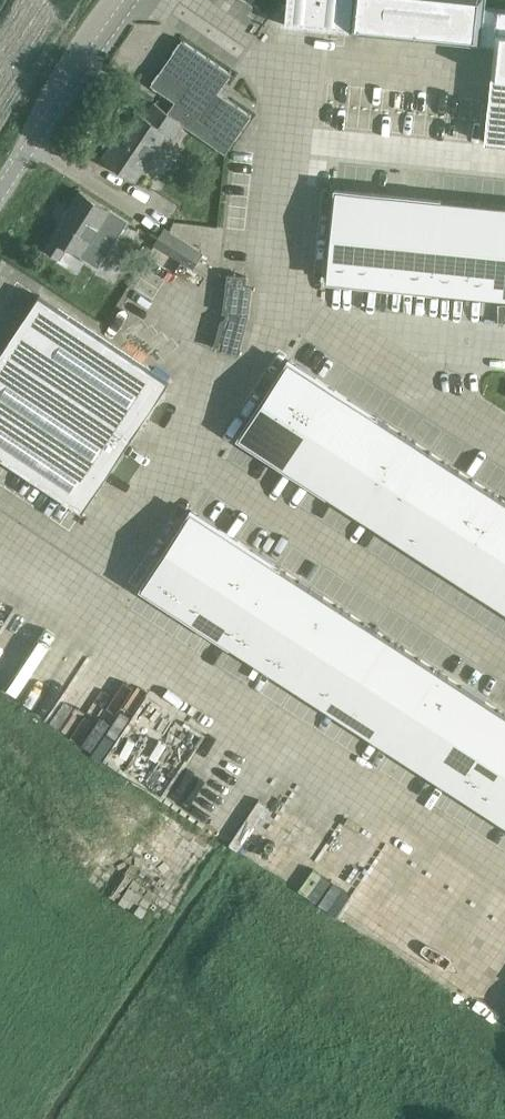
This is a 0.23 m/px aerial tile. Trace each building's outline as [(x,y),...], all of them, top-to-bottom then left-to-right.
[(286,25),(495,45),(486,141),(504,143),(504,8),(486,7),(487,0),(288,0),(286,25)] [(184,39),(152,83),(177,101),(168,113),(185,124),(226,152),(252,114),(219,91),(231,73),(184,39)] [(175,137),(185,124),(155,103),(146,116),(139,111),(122,135),(120,133),(104,157),(136,178),(168,132),(175,137)] [(327,188),(323,234),(374,238),(378,192),(327,188)] [(128,220),(81,190),(45,247),(61,258),(70,245),(99,264),(128,220)] [(378,192),(374,238),(426,242),(429,197),(378,192)] [(429,197),(426,242),(464,245),(468,200),(429,197)] [(468,200),(464,245),(490,247),(493,202),(468,200)] [(490,247),(504,248),(504,203),(493,202),(490,247)] [(165,227),(155,243),(194,267),(215,232),(190,229),(185,238),(165,227)] [(322,234),(319,278),(371,282),(374,238),(323,234),(322,234)] [(374,238),(371,282),(422,287),(426,242),(374,238)] [(426,242),(422,287),(460,290),(464,245),(426,242)] [(464,245),(460,290),(486,292),(490,247),(464,245)] [(486,292),(504,293),(504,248),(490,247),(486,292)] [(229,273),(224,311),(229,312),(227,318),(223,320),(215,347),(238,354),(249,315),(253,287),(253,286),(247,286),(248,275),(229,273)] [(0,355),(0,454),(84,510),(170,381),(40,295),(0,355)] [(294,365),(270,402),(314,431),(338,393),(294,365)] [(338,393),(314,431),(358,459),(382,421),(338,393)] [(270,402),(246,440),(290,468),(314,431),(270,402)] [(382,421),(358,459),(390,479),(414,442),(382,421)] [(314,431),(290,468),(333,496),(358,459),(314,431)] [(414,442),(390,479),(412,493),(436,456),(414,442)] [(436,456),(412,493),(433,507),(457,470),(436,456)] [(358,459),(333,496),(366,517),(390,479),(358,459)] [(457,470),(433,507),(455,521),(479,483),(457,470)] [(390,479),(366,517),(387,531),(412,493),(390,479)] [(479,483),(455,521),(477,535),(501,497),(479,483)] [(412,493),(387,531),(409,545),(433,507),(412,493)] [(477,535),(498,549),(504,538),(504,500),(501,497),(477,535)] [(433,507),(409,545),(431,559),(455,521),(433,507)] [(212,578),(237,539),(192,510),(167,549),(212,578)] [(455,521),(431,559),(452,573),(477,535),(455,521)] [(477,535),(452,573),(474,587),(498,549),(477,535)] [(255,605),(280,567),(237,539),(212,578),(255,605)] [(187,616),(212,578),(167,549),(142,587),(187,616)] [(474,587),(496,601),(504,586),(504,553),(498,549),(474,587)] [(287,626),(312,588),(280,567),(255,605),(287,626)] [(230,643),(255,605),(212,578),(187,616),(230,643)] [(496,601),(504,606),(504,586),(496,601)] [(320,647),(345,609),(312,588),(287,626),(320,647)] [(262,664),(287,626),(255,605),(230,643),(262,664)] [(347,665),(372,627),(345,609),(320,647),(347,665)] [(295,686),(320,647),(287,626),(262,664),(295,686)] [(374,682),(399,644),(372,627),(347,665),(374,682)] [(395,696),(420,658),(399,644),(374,682),(395,696)] [(322,703),(347,665),(320,647),(295,686),(322,703)] [(417,710),(442,672),(420,658),(395,696),(417,710)] [(349,720),(374,682),(347,665),(322,703),(349,720)] [(450,731),(474,693),(442,672),(417,710),(450,731)] [(371,734),(395,696),(374,682),(349,720),(371,734)] [(504,715),(504,713),(474,693),(450,731),(481,752),(504,715)] [(392,748),(417,710),(395,696),(371,734),(392,748)] [(425,770),(450,731),(417,710),(392,748),(425,770)] [(504,765),(504,715),(481,752),(504,767),(504,765)] [(456,790),(481,752),(450,731),(425,770),(456,790)] [(479,805),(504,767),(481,752),(456,790),(479,805)] [(504,813),(504,767),(479,805),(501,819),(504,813)]
